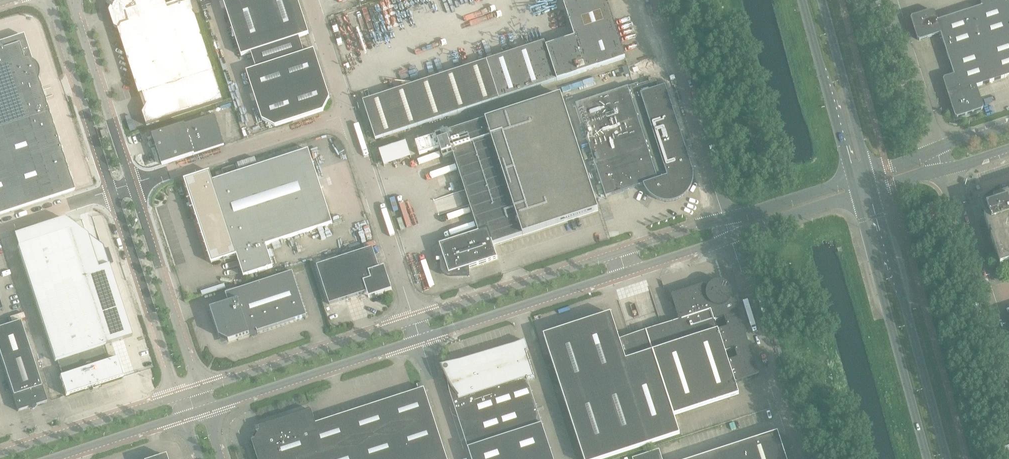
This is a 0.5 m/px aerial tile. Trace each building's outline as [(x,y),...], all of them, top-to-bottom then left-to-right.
[(110,12),(115,27),(119,30),(118,31),(139,96),(143,94),(147,106),(143,114),(147,126),(223,101),(191,3),(168,10),(165,0),(116,0),(110,12)] [(169,5),(170,8),(190,1),(190,0),(181,0),(169,5)] [(309,35),(298,0),(223,0),(241,57),(309,35)] [(574,37),(546,47),(545,42),(487,61),(499,100),(557,81),(626,59),(607,0),(562,0),(574,37)] [(952,108),(955,117),(957,118),(982,110),(984,108),(977,87),(1008,76),(1008,0),(980,0),(982,7),(938,22),(934,12),(932,11),(912,17),(911,19),(917,40),(920,41),(941,34),(954,75),(944,79),(943,81),(952,108)] [(74,192),(38,80),(39,78),(39,76),(39,74),(39,71),(38,69),(37,67),(35,65),(34,64),(32,62),(29,53),(27,48),(26,45),(23,36),(0,44),(0,216),(74,192)] [(275,127),(293,121),(323,111),(330,99),(314,50),(247,72),(262,121),(275,127)] [(499,100),(487,61),(484,59),(481,60),(480,63),(363,102),(376,140),(499,100)] [(638,84),(576,105),(606,198),(643,185),(644,187),(645,189),(646,191),(647,192),(648,193),(650,195),(652,197),(653,198),(654,199),(655,200),(657,201),(659,202),(661,202),(663,202),(665,203),(667,203),(669,203),(671,203),(673,202),(675,202),(676,202),(678,201),(679,200),(684,197),(686,196),(687,194),(688,193),(689,191),(690,190),(691,189),(691,188),(692,186),(693,184),(693,182),(693,180),(693,177),(693,174),(693,171),(692,169),(665,87),(658,89),(655,80),(639,86),(638,84)] [(479,233),(439,246),(444,260),(440,260),(441,269),(441,272),(442,274),(444,276),(446,278),(448,278),(451,279),(470,278),(469,269),(498,259),(493,245),(523,236),(599,211),(561,95),(485,120),(436,136),(436,137),(416,143),(420,156),(440,149),(443,158),(453,155),(479,233)] [(215,115),(152,135),(162,165),(224,145),(215,115)] [(407,141),(380,150),(385,166),(412,157),(407,141)] [(210,172),(184,180),(191,200),(189,201),(191,208),(193,207),(212,264),(237,256),(244,277),(273,268),(266,246),(333,224),(309,151),(213,182),(210,172)] [(1008,195),(1008,194),(993,199),(994,200),(981,204),(985,217),(984,217),(989,231),(990,231),(992,237),(991,238),(1000,266),(1008,263),(1008,195)] [(925,213),(929,226),(940,222),(936,209),(925,213)] [(68,231),(18,248),(55,363),(58,362),(63,377),(60,378),(66,397),(88,389),(88,388),(100,384),(100,385),(123,378),(117,359),(109,362),(104,347),(106,346),(103,340),(119,335),(93,255),(77,260),(68,231)] [(330,305),(367,293),(369,298),(392,290),(385,267),(379,269),(373,248),(317,266),(330,305)] [(229,303),(210,309),(220,338),(220,337),(229,342),(250,335),(249,333),(257,330),(257,333),(307,316),(293,272),(226,294),(229,303)] [(742,382),(759,376),(759,375),(759,373),(759,374),(750,346),(749,344),(748,343),(746,335),(746,334),(745,332),(736,303),(731,300),(732,299),(732,298),(732,296),(732,295),(732,294),(732,293),(732,291),(731,290),(730,289),(730,288),(728,288),(726,288),(727,287),(722,284),(721,285),(720,284),(719,282),(715,283),(712,284),(711,285),(710,286),(709,287),(708,289),(704,286),(703,286),(702,287),(674,296),(672,296),(672,297),(672,298),(677,315),(677,314),(679,318),(678,318),(679,321),(619,341),(611,314),(544,336),(584,458),(607,458),(680,435),(674,417),(739,396),(735,384),(738,383),(742,381),(742,382)] [(226,289),(224,283),(201,291),(203,296),(226,289)] [(0,329),(0,356),(18,412),(47,403),(20,322),(0,329)] [(528,381),(535,379),(527,353),(529,353),(525,342),(480,359),(461,367),(462,369),(445,374),(443,370),(442,369),(444,373),(445,376),(446,378),(447,381),(450,393),(468,449),(471,458),(553,458),(542,425),(528,381)] [(259,428),(260,431),(259,434),(258,434),(257,434),(256,435),(256,436),(256,437),(256,438),(257,438),(255,441),(252,442),(258,458),(447,458),(424,389),(316,425),(312,411),(259,428)] [(774,434),(697,458),(782,458),(774,434)] [(1002,450),(1000,446),(994,448),(998,458),(1008,458),(1008,447),(1002,450)]
